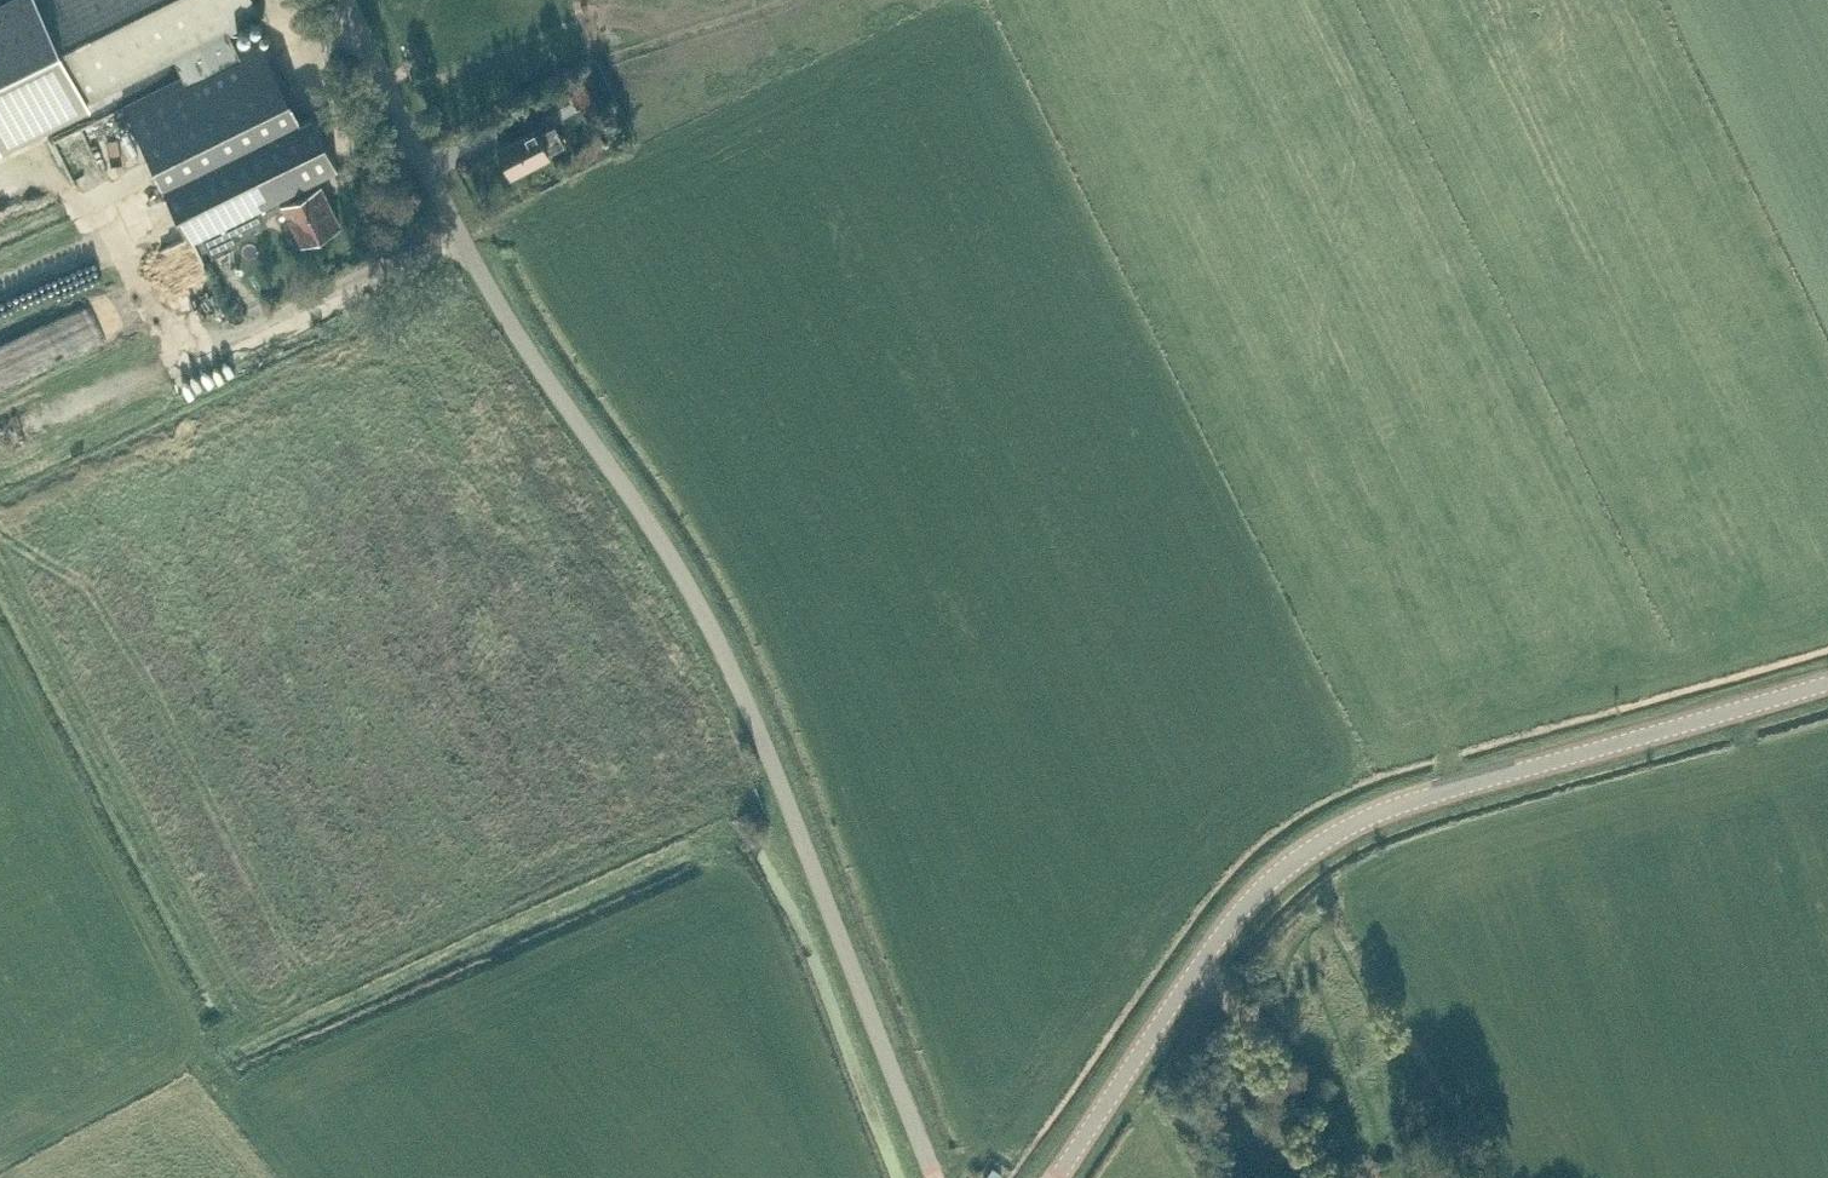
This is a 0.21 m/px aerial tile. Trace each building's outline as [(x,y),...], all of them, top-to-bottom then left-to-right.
[(0,10),(0,144),(0,145),(174,59),(183,76),(124,105),(190,237),(227,219),(235,236),(266,220),(263,214),(283,204),(301,242),(340,223),(313,176),(338,164),(313,114),(301,120),(260,37),(237,49),(228,32),(262,15),(254,0),(20,0),(0,10)] [(583,77),(571,83),(582,104),(594,98),(583,77)] [(548,152),(564,143),(555,125),(538,134),(535,128),(499,147),(512,173),(549,154),(548,152)]
